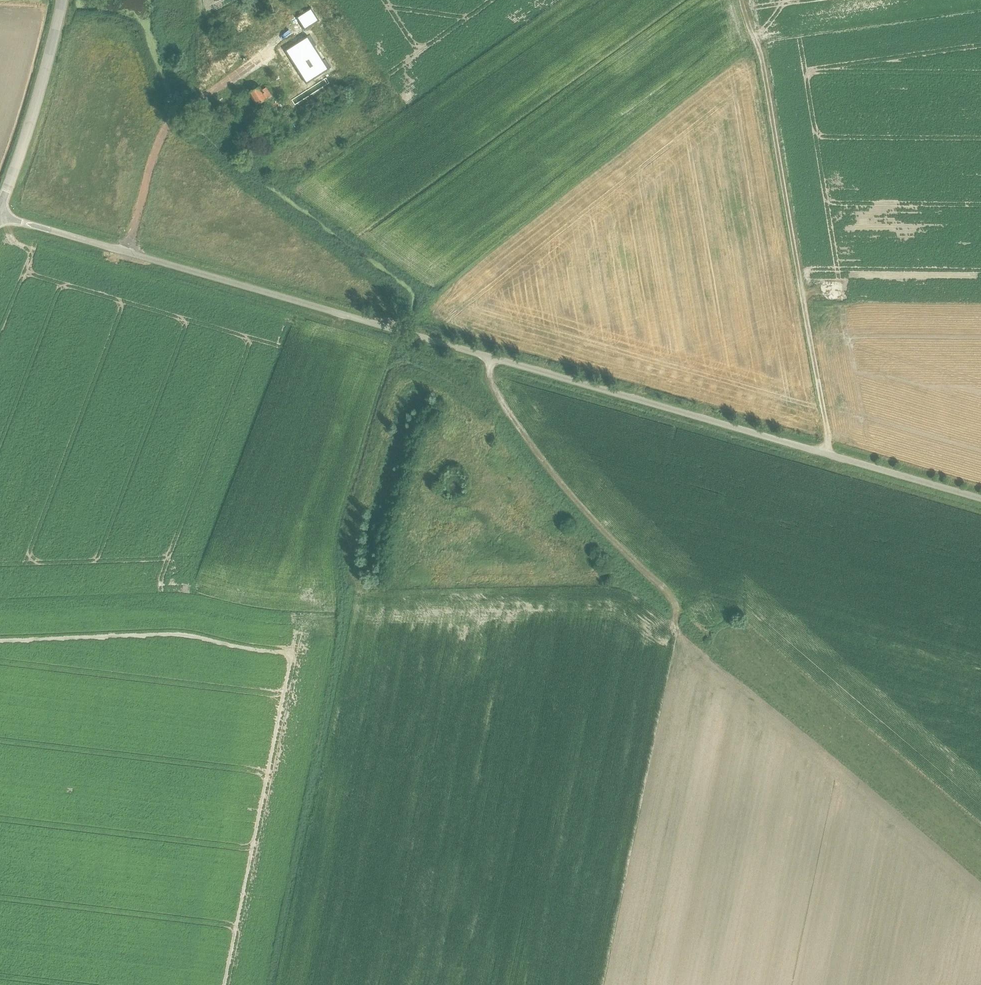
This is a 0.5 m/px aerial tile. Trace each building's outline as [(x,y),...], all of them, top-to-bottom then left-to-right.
[(296,18),(304,30),(319,21),(311,8),(296,18)] [(323,60),(315,46),(308,36),(285,50),(306,84),(329,69),(323,60)] [(249,93),(257,105),(272,96),(266,88),(262,90),(259,86),(249,93)]
